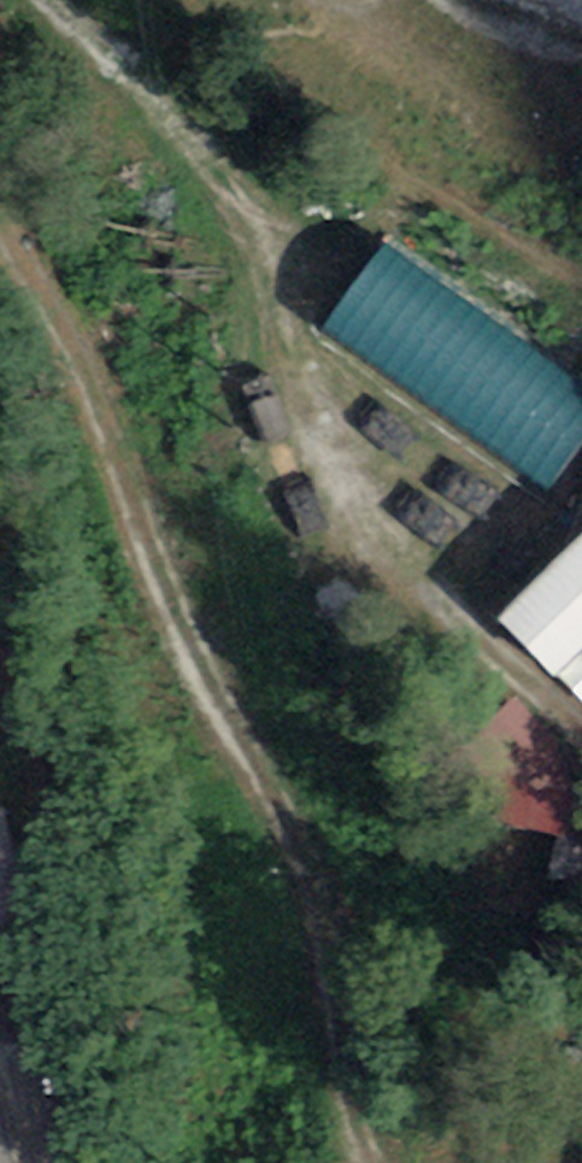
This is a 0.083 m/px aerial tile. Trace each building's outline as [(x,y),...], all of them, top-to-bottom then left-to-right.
[(581,457),(581,384),(395,245),(333,328),(554,494),(581,457)] [(498,617),(559,675),(581,653),(581,535),(498,617)] [(559,675),(581,698),(581,653),(559,675)] [(0,804),(0,931),(35,922),(4,803),(0,804)]
